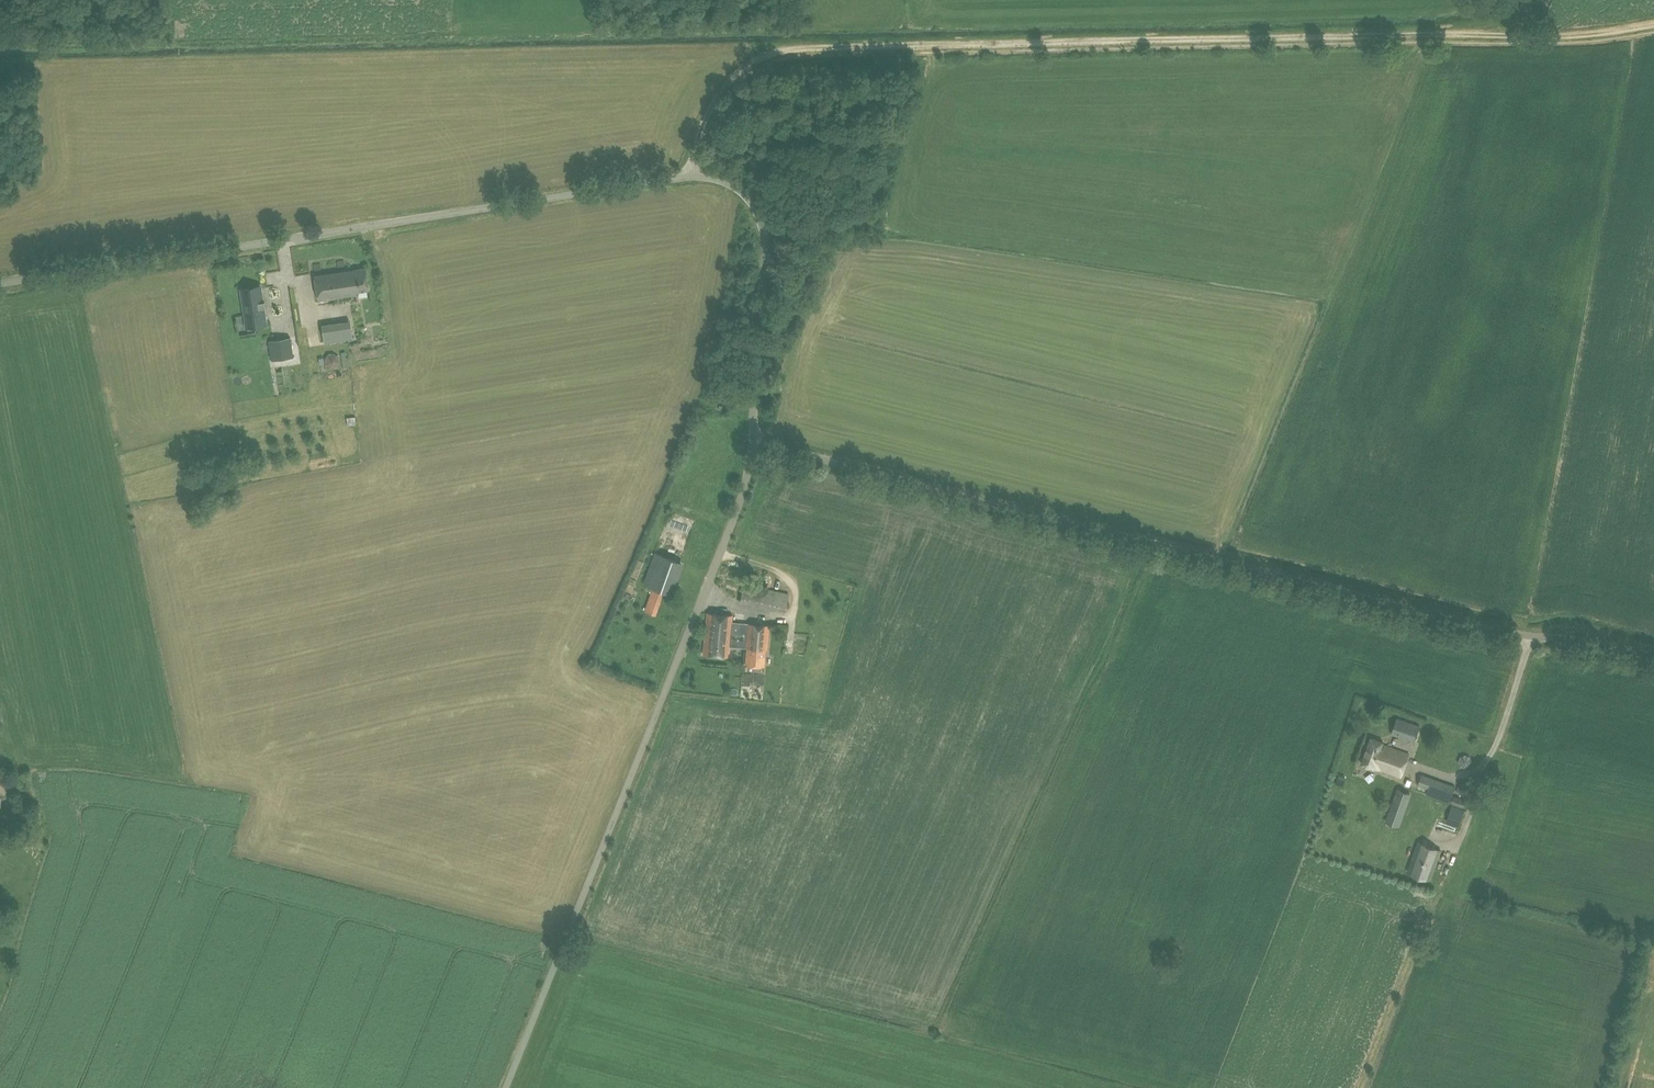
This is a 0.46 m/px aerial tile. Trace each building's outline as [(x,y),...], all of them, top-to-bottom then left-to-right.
[(315,275),(318,300),(357,295),(357,292),(369,290),(365,268),(315,275)] [(265,305),(264,305),(264,301),(265,301),(265,300),(263,300),(260,286),(241,289),(247,326),(266,323),(264,306),(265,306),(265,305)] [(341,322),(321,325),(324,342),(353,338),(352,331),(343,333),(341,322)] [(276,333),(271,336),(274,345),(280,343),(276,333)] [(269,350),(275,383),(296,379),(290,345),(269,350)] [(335,366),(338,362),(337,356),(333,353),(327,354),(324,358),(325,363),(329,367),(335,366)] [(355,417),(347,417),(347,425),(356,424),(355,417)] [(676,568),(680,554),(658,548),(648,584),(661,588),(667,566),(676,568)] [(740,601),(785,611),(789,593),(744,583),(740,601)] [(645,610),(656,615),(664,593),(652,589),(645,610)] [(746,664),(764,666),(765,649),(767,649),(769,625),(749,623),(732,621),(732,615),(707,612),(703,654),(729,656),(729,646),(747,648),(746,664)] [(1391,733),(1414,742),(1420,725),(1397,717),(1391,733)] [(1375,766),(1400,776),(1409,754),(1382,744),(1383,742),(1371,737),(1361,763),(1374,768),(1375,766)] [(1426,794),(1449,803),(1451,796),(1455,785),(1422,773),(1417,785),(1428,788),(1426,794)] [(1466,793),(1467,789),(1466,786),(1463,785),(1459,786),(1458,790),(1460,793),(1463,794),(1466,793)] [(1385,821),(1399,826),(1411,793),(1397,788),(1385,821)] [(1451,803),(1463,807),(1466,799),(1454,795),(1451,803)] [(1446,821),(1458,826),(1464,809),(1452,805),(1446,821)] [(1407,872),(1431,880),(1441,850),(1417,841),(1407,872)]
